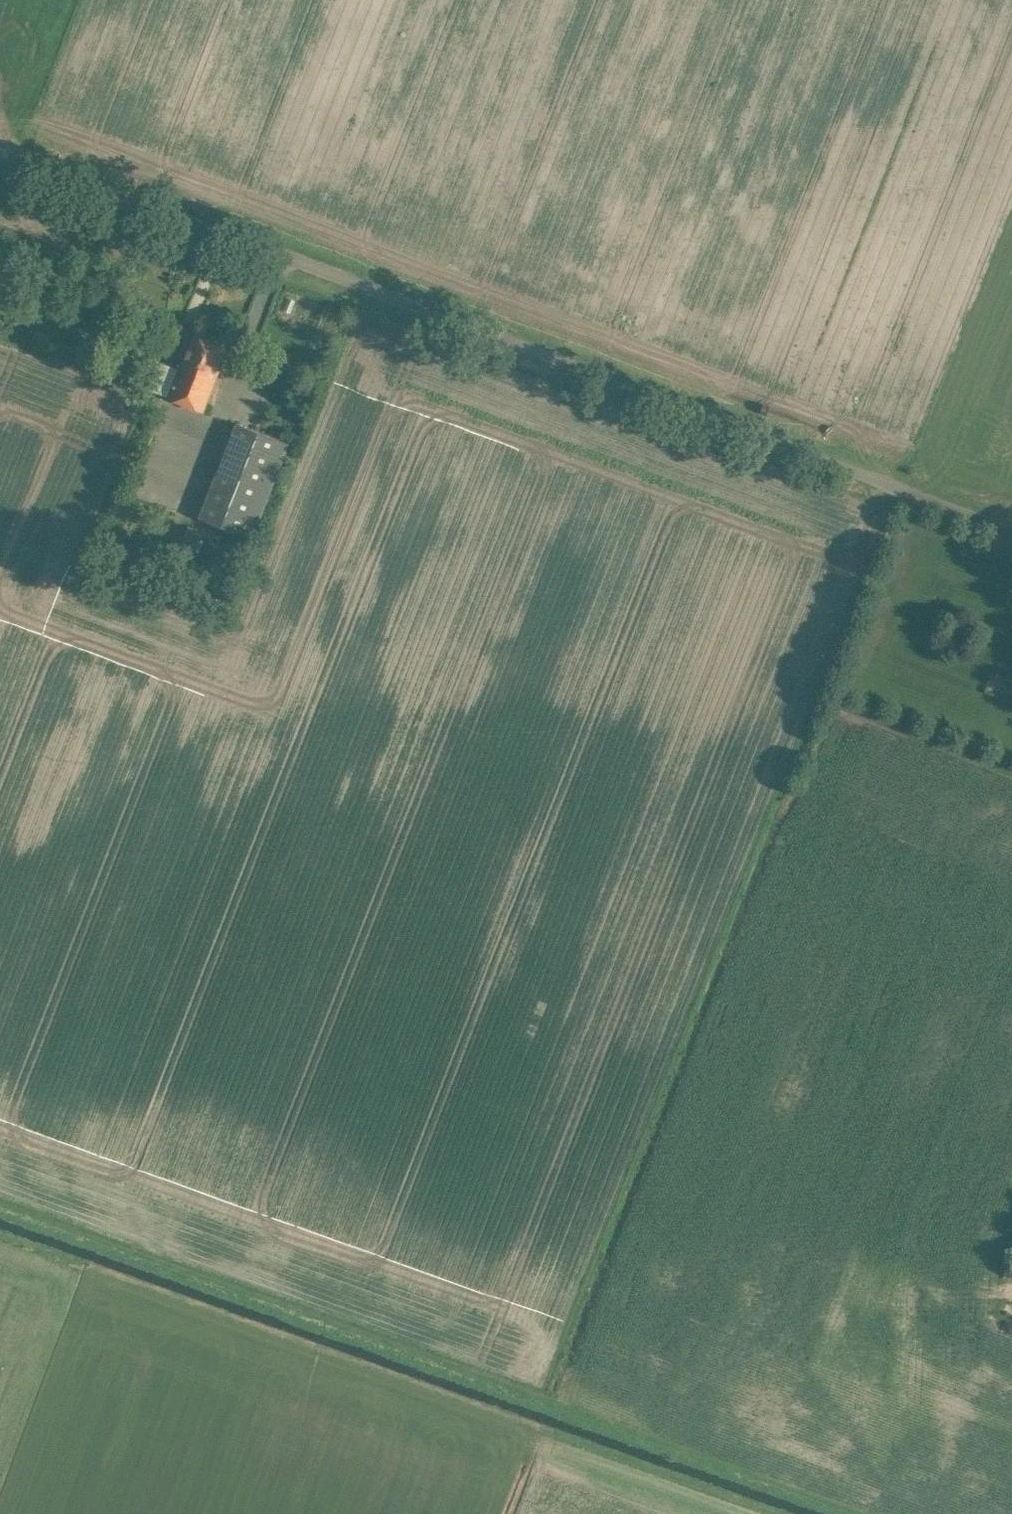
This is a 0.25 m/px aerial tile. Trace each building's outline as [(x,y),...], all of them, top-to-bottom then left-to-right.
[(195,334),(187,353),(186,356),(185,355),(168,397),(203,411),(220,369),(218,368),(219,365),(226,346),(195,334)] [(205,511),(224,518),(254,529),(286,443),(237,425),(205,511)] [(176,554),(192,560),(202,531),(187,526),(176,554)]
